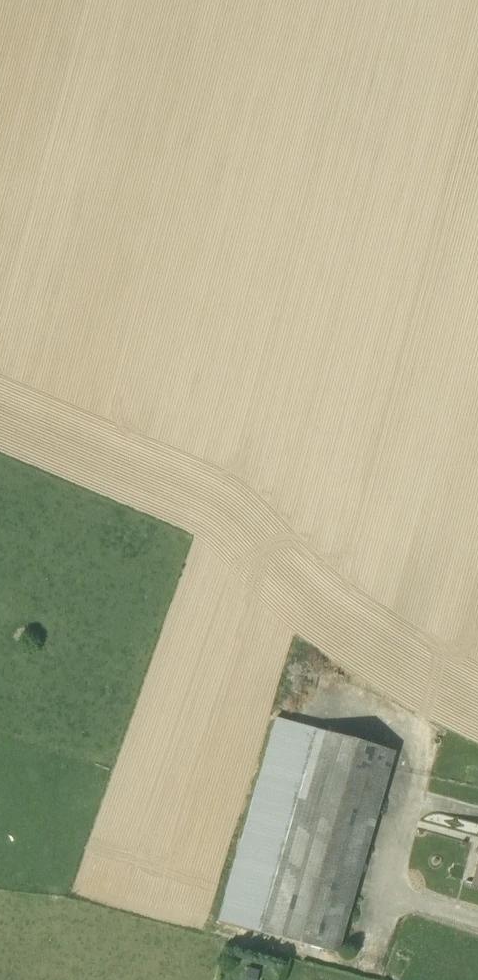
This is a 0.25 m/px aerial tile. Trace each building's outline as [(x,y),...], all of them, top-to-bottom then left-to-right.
[(316,730),(299,726),(280,720),(224,921),(259,931),(300,942),(296,954),(319,960),(321,948),(338,953),(396,750),(317,729),(316,730)]
